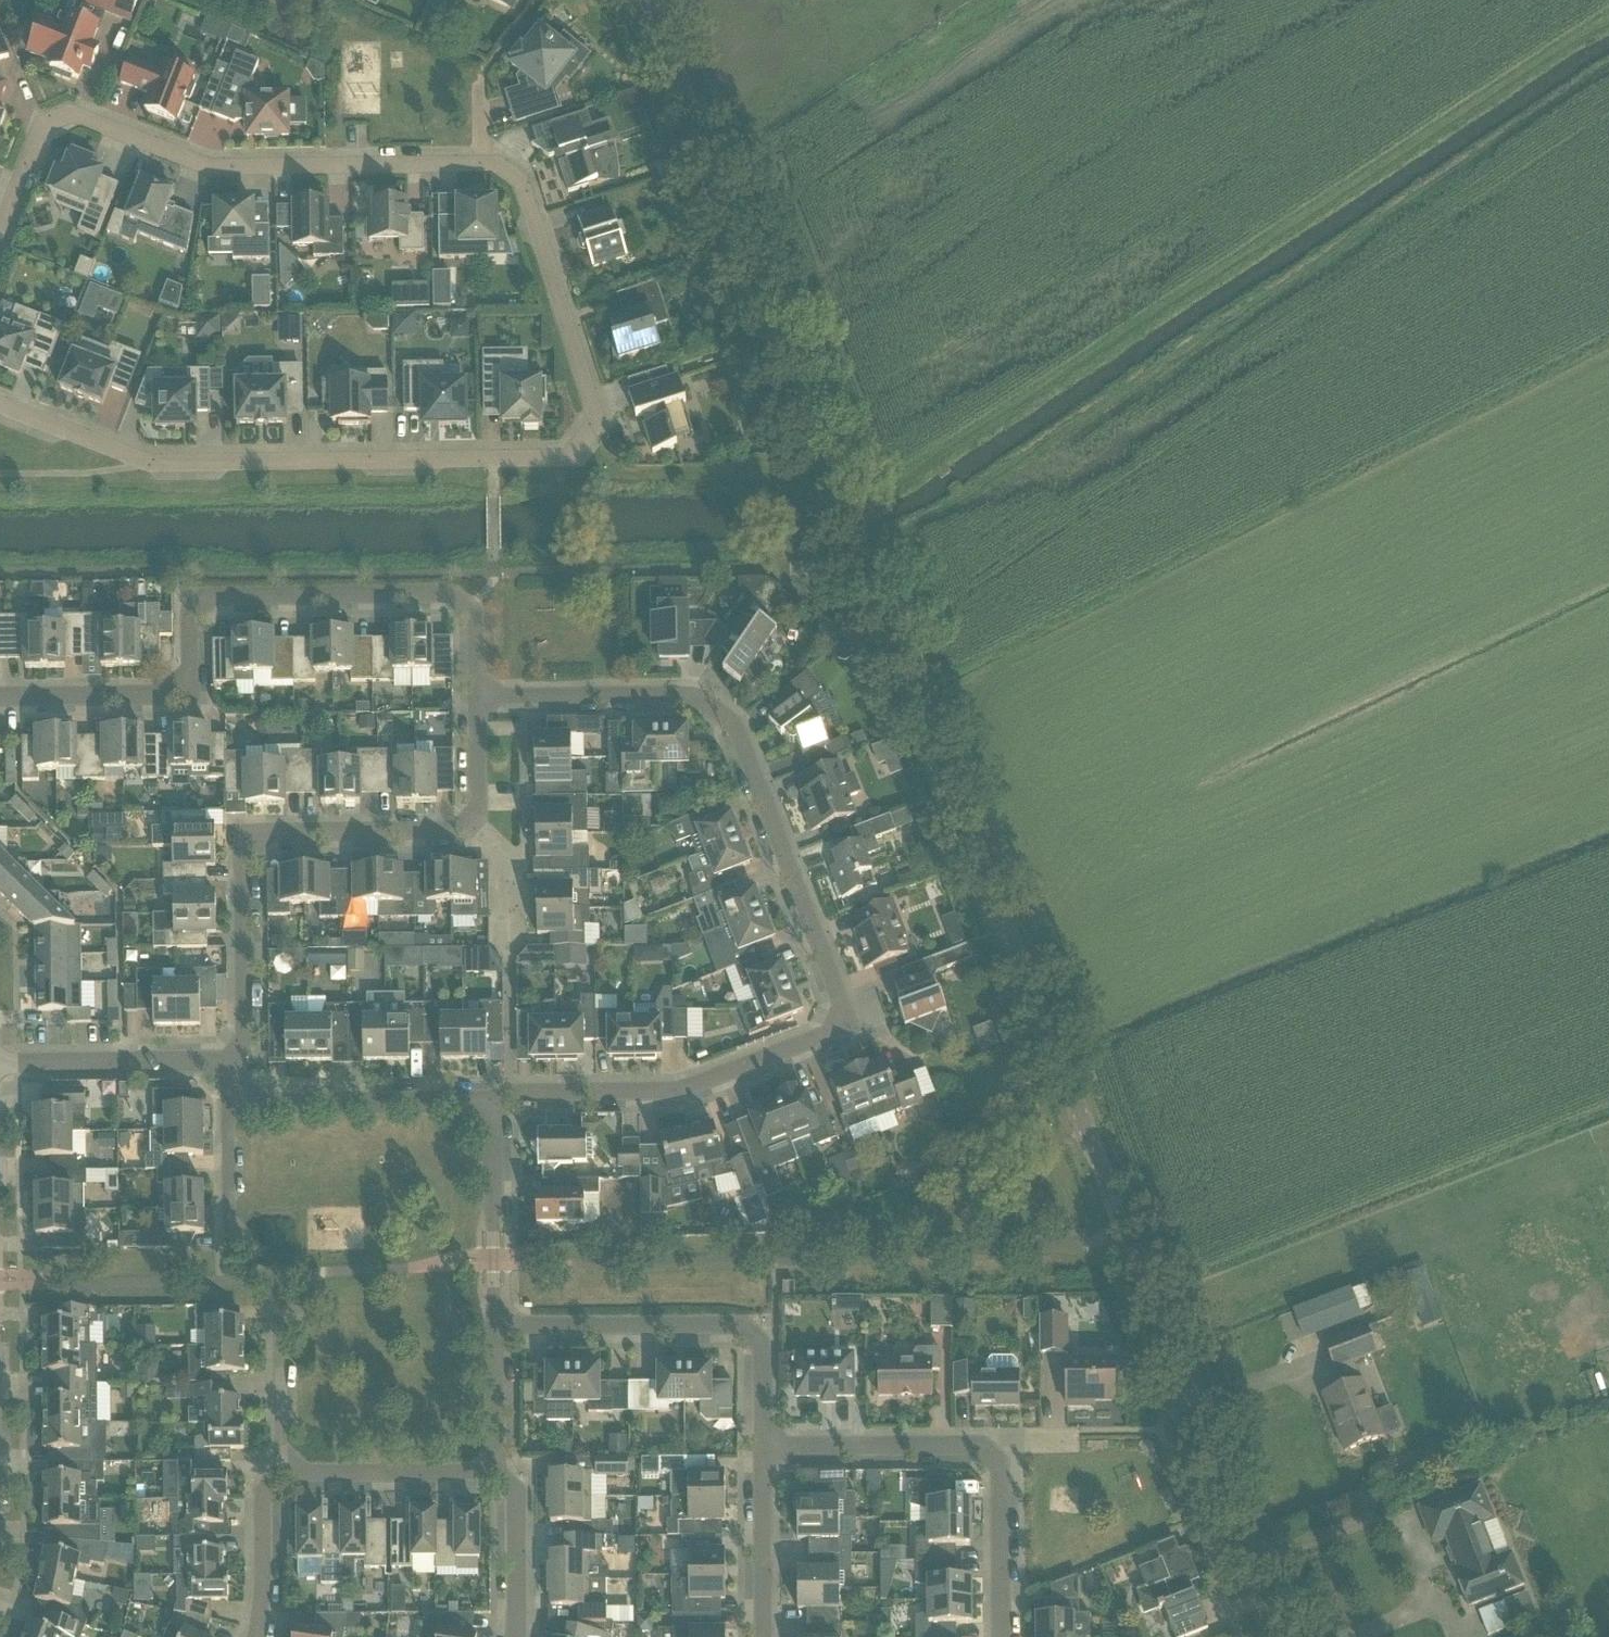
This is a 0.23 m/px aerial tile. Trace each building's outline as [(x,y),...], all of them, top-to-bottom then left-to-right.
[(28,44),(33,45),(30,54),(53,63),(51,69),(57,72),(55,76),(71,82),(72,78),(79,80),(83,69),(85,63),(94,66),(99,52),(91,49),(99,29),(95,27),(101,11),(130,22),(139,0),(81,0),(77,12),(64,7),(57,25),(43,19),(40,28),(35,26),(28,44)] [(193,5),(203,8),(206,0),(195,0),(193,5)] [(443,15),(450,1),(448,0),(435,0),(430,10),(443,15)] [(513,8),(516,0),(494,0),(513,8)] [(232,28),(227,42),(241,47),(246,34),(232,28)] [(508,95),(517,122),(559,109),(552,87),(562,74),(570,80),(588,57),(565,38),(559,46),(541,32),(523,54),(522,53),(523,51),(522,50),(513,61),(514,62),(516,60),(517,62),(513,67),(523,75),(520,80),(523,91),(508,95)] [(10,58),(0,37),(0,63),(10,58)] [(265,138),(265,141),(279,141),(279,137),(289,137),(289,126),(306,126),(306,103),(288,103),(288,96),(258,96),(258,84),(252,82),(260,63),(237,54),(213,116),(235,125),(236,123),(247,123),(248,138),(265,138)] [(145,111),(177,123),(187,100),(191,101),(197,86),(193,84),(195,78),(163,65),(160,72),(131,60),(121,84),(150,96),(145,111)] [(310,61),(306,71),(315,83),(325,82),(325,67),(310,61)] [(587,184),(586,179),(608,182),(607,173),(607,171),(607,169),(606,167),(606,164),(606,161),(606,158),(607,156),(607,155),(608,152),(610,148),(607,140),(612,139),(607,122),(592,127),(588,113),(560,122),(565,137),(561,138),(560,137),(532,146),(550,158),(565,154),(567,162),(559,164),(569,194),(589,187),(588,184),(587,184)] [(78,232),(97,240),(111,206),(119,186),(101,179),(103,173),(91,169),(94,162),(72,153),(65,172),(58,169),(49,191),(88,206),(78,232)] [(659,181),(673,177),(668,162),(655,166),(659,181)] [(139,235),(187,255),(194,217),(175,210),(174,212),(168,209),(174,193),(169,191),(169,186),(160,183),(157,186),(142,181),(127,219),(143,225),(139,235)] [(400,241),(400,254),(424,253),(424,217),(407,217),(407,202),(390,202),(386,199),(379,199),(376,203),(374,203),(374,223),(369,223),(369,241),(400,241)] [(233,241),(233,261),(270,261),(270,227),(253,228),(253,204),(236,204),(235,201),(221,201),(221,205),(216,205),(217,221),(213,221),(214,236),(217,236),(217,241),(233,241)] [(439,219),(440,260),(466,260),(466,255),(483,254),(483,245),(508,244),(513,259),(514,259),(501,218),(500,218),(496,218),(496,201),(458,202),(459,219),(439,219)] [(293,208),(277,208),(277,231),(294,231),(294,247),(314,247),(314,259),(344,258),(344,249),(344,227),(330,228),(330,203),(293,204),(293,208)] [(587,250),(593,269),(628,258),(612,210),(578,220),(584,240),(581,241),(583,251),(587,250)] [(282,283),(286,288),(296,277),(296,262),(281,247),(282,283)] [(81,259),(74,276),(87,281),(94,265),(81,259)] [(253,279),(253,309),(271,308),(270,279),(253,279)] [(160,303),(179,310),(183,289),(168,283),(160,303)] [(613,347),(614,365),(633,364),(633,359),(661,350),(655,329),(671,325),(657,283),(626,293),(633,315),(611,322),(617,341),(614,342),(614,340),(612,340),(614,346),(613,347)] [(90,306),(117,317),(124,299),(98,288),(90,306)] [(433,306),(449,307),(450,288),(434,288),(433,306)] [(412,289),(412,308),(429,308),(429,289),(412,289)] [(615,292),(607,295),(609,303),(618,300),(615,292)] [(10,327),(0,323),(0,368),(19,375),(28,352),(51,361),(65,326),(40,316),(16,307),(10,327)] [(393,313),(392,337),(417,337),(417,313),(393,313)] [(365,324),(374,332),(388,332),(388,316),(366,316),(365,324)] [(197,318),(198,341),(221,340),(220,317),(197,318)] [(278,320),(278,344),(301,344),(301,320),(278,320)] [(451,323),(452,336),(469,336),(468,323),(451,323)] [(88,400),(103,406),(110,388),(126,394),(140,358),(113,347),(106,367),(74,354),(60,390),(76,395),(75,397),(78,398),(85,400),(84,401),(87,402),(88,400)] [(736,349),(722,354),(726,366),(740,362),(736,349)] [(712,357),(703,360),(705,365),(714,362),(712,357)] [(522,427),(522,428),(542,428),(542,404),(546,404),(546,406),(547,406),(548,382),(527,382),(527,359),(487,359),(486,397),(503,398),(503,425),(523,425),(523,427),(522,427)] [(460,367),(444,367),(444,365),(404,365),(404,412),(424,412),(425,426),(465,425),(465,384),(461,384),(460,367)] [(256,428),(258,428),(258,424),(266,424),(266,428),(268,428),(268,425),(287,424),(287,414),(302,413),(301,368),(272,369),(272,384),(236,384),(237,425),(256,425),(256,428)] [(149,372),(136,406),(156,414),(156,429),(183,429),(183,426),(191,426),(191,429),(196,429),(196,414),(211,414),(211,392),(210,372),(188,372),(188,388),(163,388),(162,372),(149,372)] [(339,425),(339,427),(371,426),(371,425),(370,425),(370,414),(387,414),(387,373),(353,374),(353,383),(324,383),(324,382),(323,382),(323,406),(325,406),(325,404),(333,404),(333,422),(341,422),(341,425),(339,425)] [(653,387),(629,394),(637,419),(644,416),(647,426),(645,427),(653,454),(678,447),(675,439),(672,431),(691,425),(684,404),(686,403),(679,379),(671,381),(669,375),(651,381),(653,387)] [(739,579),(739,589),(752,598),(765,580),(764,579),(739,579)] [(688,580),(659,580),(659,587),(661,587),(661,607),(659,607),(660,626),(654,626),(654,643),(660,643),(660,662),(689,661),(689,644),(698,642),(705,640),(718,649),(730,632),(717,623),(715,624),(689,624),(688,580)] [(746,616),(722,650),(732,663),(745,680),(752,690),(776,673),(763,657),(767,651),(772,655),(782,641),(771,633),(758,624),(760,621),(768,609),(781,591),(765,580),(752,598),(753,598),(742,614),(746,616)] [(44,584),(44,598),(52,599),(58,592),(58,584),(44,584)] [(31,585),(31,599),(43,599),(44,585),(31,585)] [(93,585),(83,585),(83,600),(84,605),(91,605),(91,600),(93,600),(93,585)] [(120,626),(121,668),(140,668),(140,656),(160,656),(160,638),(173,637),(172,616),(160,616),(160,607),(120,608),(120,626)] [(101,657),(101,668),(121,668),(120,626),(102,626),(102,616),(82,617),(83,657),(101,657)] [(26,658),(26,669),(45,669),(45,627),(27,627),(26,617),(7,618),(7,658),(26,658)] [(45,627),(45,669),(65,669),(64,657),(83,657),(82,617),(63,617),(63,627),(45,627)] [(430,672),(430,682),(453,682),(453,639),(452,639),(452,641),(432,642),(431,630),(412,631),(412,672),(430,672)] [(351,673),(351,683),(373,682),(372,642),(352,643),(352,631),(333,632),(333,673),(351,673)] [(372,642),(373,682),(394,682),(394,672),(412,672),(412,631),(393,631),(393,642),(372,642)] [(272,674),(272,684),(294,683),(293,643),(273,644),(273,632),(254,633),(254,674),(272,674)] [(293,643),(294,683),(315,683),(315,673),(333,673),(333,632),(314,632),(314,643),(293,643)] [(213,642),(214,685),(254,684),(254,674),(254,633),(235,633),(235,644),(215,644),(215,642),(213,642)] [(853,658),(845,645),(832,653),(837,661),(844,663),(853,658)] [(798,742),(803,756),(830,746),(822,725),(817,712),(811,715),(805,707),(822,695),(807,674),(773,699),(781,711),(769,720),(782,737),(784,735),(787,740),(790,742),(794,743),(798,742)] [(451,700),(438,700),(438,713),(452,713),(451,700)] [(297,712),(309,712),(309,702),(297,702),(297,712)] [(357,705),(357,715),(369,715),(369,705),(357,705)] [(255,717),(248,726),(256,733),(263,725),(255,717)] [(360,718),(360,731),(375,731),(375,718),(360,718)] [(535,736),(535,760),(572,760),(572,736),(577,736),(577,720),(548,720),(548,736),(535,736)] [(623,776),(623,795),(662,794),(661,767),(661,730),(654,730),(654,726),(640,726),(640,730),(635,730),(636,741),(623,741),(622,725),(621,725),(622,741),(622,776),(623,776)] [(687,774),(687,775),(701,775),(701,745),(687,746),(687,729),(682,729),(682,725),(668,726),(668,730),(661,730),(661,767),(677,767),(678,775),(687,774)] [(157,740),(157,780),(173,780),(173,770),(191,770),(190,728),(171,728),(171,740),(157,740)] [(190,728),(191,770),(191,780),(226,779),(226,754),(227,754),(226,739),(209,739),(209,728),(190,728)] [(90,741),(90,781),(106,781),(106,771),(124,771),(123,729),(104,729),(104,741),(90,741)] [(142,770),(142,780),(157,780),(157,740),(143,740),(142,729),(123,729),(124,771),(142,770)] [(22,742),(23,782),(39,782),(39,772),(57,771),(56,730),(37,730),(37,741),(22,742)] [(75,771),(75,781),(90,781),(90,741),(76,741),(76,730),(56,730),(57,771),(75,771)] [(622,741),(609,741),(609,776),(622,776),(622,741)] [(890,742),(872,749),(878,766),(885,764),(896,759),(890,742)] [(7,765),(7,775),(15,775),(15,747),(7,747),(7,765)] [(416,762),(416,804),(436,803),(435,792),(454,792),(454,751),(433,752),(434,762),(416,762)] [(340,763),(341,805),(360,804),(360,793),(378,793),(378,752),(358,753),(358,763),(340,763)] [(397,793),(397,804),(416,804),(416,762),(398,762),(397,752),(378,752),(378,793),(397,793)] [(264,764),(265,806),(284,805),(284,794),(303,794),(302,753),(282,754),(282,764),(264,764)] [(321,794),(321,805),(341,805),(340,763),(322,763),(322,753),(302,753),(303,794),(321,794)] [(246,794),(246,806),(265,806),(264,764),(246,764),(246,754),(227,754),(226,754),(226,779),(226,795),(246,794)] [(548,785),(548,798),(551,798),(587,797),(587,774),(572,774),(572,760),(535,760),(536,785),(548,785)] [(807,818),(812,832),(830,825),(845,820),(855,816),(848,798),(861,794),(853,775),(845,778),(840,764),(805,777),(811,792),(803,795),(811,816),(807,818)] [(7,775),(7,786),(16,785),(15,775),(7,775)] [(603,783),(603,796),(621,795),(621,783),(603,783)] [(709,792),(715,807),(736,798),(730,783),(709,792)] [(9,805),(22,817),(29,809),(16,797),(9,805)] [(536,811),(536,835),(572,835),(587,834),(587,797),(551,798),(551,811),(536,811)] [(622,811),(622,798),(607,798),(608,812),(622,811)] [(92,801),(93,813),(103,813),(102,800),(92,801)] [(204,803),(193,803),(193,813),(204,813),(204,803)] [(78,818),(88,818),(88,806),(78,806),(78,818)] [(22,817),(29,824),(36,817),(29,809),(22,817)] [(706,854),(741,841),(738,834),(741,833),(736,820),(733,822),(731,817),(716,822),(711,810),(684,820),(692,842),(698,858),(706,854)] [(153,829),(153,848),(174,847),(174,848),(215,848),(215,828),(204,828),(204,814),(163,814),(163,829),(153,829)] [(604,814),(605,827),(621,827),(621,814),(604,814)] [(92,815),(92,830),(106,830),(125,830),(125,815),(92,815)] [(833,887),(839,902),(877,887),(866,858),(881,853),(876,841),(896,833),(890,817),(887,818),(868,825),(850,832),(856,847),(833,855),(838,868),(831,870),(837,885),(833,887)] [(845,820),(830,825),(834,837),(850,831),(845,820)] [(106,830),(92,830),(92,847),(106,846),(106,830)] [(9,863),(8,831),(0,831),(0,863),(9,863)] [(550,860),(550,873),(589,872),(589,849),(572,849),(572,835),(536,835),(537,860),(550,860)] [(638,849),(634,840),(624,843),(628,853),(638,849)] [(689,878),(694,900),(735,885),(739,883),(734,871),(750,865),(748,860),(751,859),(746,846),(743,847),(741,841),(706,854),(698,858),(689,861),(694,876),(689,878)] [(59,853),(69,862),(75,855),(66,846),(59,853)] [(95,849),(95,864),(113,863),(112,848),(95,849)] [(164,866),(164,882),(204,881),(204,867),(215,867),(215,848),(174,848),(174,866),(164,866)] [(616,859),(610,864),(610,872),(624,870),(623,858),(616,859)] [(43,895),(28,880),(27,862),(9,863),(0,863),(0,895),(1,896),(43,895)] [(415,882),(415,919),(433,918),(437,914),(437,903),(451,902),(451,867),(427,867),(427,882),(415,882)] [(452,902),(452,920),(477,919),(477,913),(490,913),(489,886),(476,886),(476,867),(451,867),(451,902),(452,902)] [(320,904),(320,919),(342,919),(341,891),(331,891),(331,868),(305,869),(305,904),(320,904)] [(341,891),(342,919),(353,919),(353,904),(378,903),(378,868),(353,868),(353,891),(341,891)] [(378,918),(398,919),(415,919),(415,882),(403,882),(403,868),(378,868),(378,903),(378,918)] [(268,887),(268,917),(290,917),(290,905),(305,904),(305,869),(281,869),(281,887),(268,887)] [(537,886),(537,911),(590,910),(589,872),(550,873),(550,886),(537,886)] [(87,881),(95,888),(103,882),(94,873),(87,881)] [(174,914),(174,915),(216,914),(216,895),(205,895),(204,881),(164,882),(164,897),(174,897),(174,914)] [(95,888),(106,899),(113,891),(103,882),(95,888)] [(697,921),(704,938),(709,936),(730,928),(764,915),(762,909),(765,907),(760,895),(757,896),(755,891),(740,897),(735,885),(694,900),(701,919),(697,921)] [(858,899),(860,905),(882,897),(880,891),(858,899)] [(43,895),(1,896),(36,930),(38,929),(76,927),(61,912),(60,895),(43,895)] [(637,902),(625,907),(626,925),(632,923),(643,918),(637,902)] [(860,958),(865,971),(908,955),(902,940),(906,938),(892,902),(858,915),(864,931),(856,934),(864,957),(860,958)] [(125,905),(126,915),(136,914),(135,904),(125,905)] [(552,935),(553,948),(555,948),(586,948),(586,927),(591,927),(590,910),(537,911),(538,935),(552,935)] [(154,915),(154,949),(205,949),(205,934),(216,934),(216,914),(174,915),(174,914),(154,915)] [(722,950),(730,970),(735,968),(763,958),(758,945),(773,940),(772,935),(775,933),(770,921),(767,922),(764,915),(730,928),(709,936),(716,952),(722,950)] [(955,915),(943,920),(950,938),(953,946),(965,942),(963,936),(962,934),(955,915)] [(76,927),(38,929),(38,954),(82,953),(81,927),(76,927)] [(634,929),(624,929),(624,947),(635,947),(634,929)] [(343,947),(365,947),(365,933),(344,933),(343,947)] [(403,936),(403,950),(414,950),(414,936),(403,936)] [(452,950),(452,938),(428,939),(428,937),(415,937),(415,950),(424,950),(452,950)] [(273,947),(285,947),(285,939),(273,939),(273,947)] [(329,941),(328,950),(342,951),(342,941),(329,941)] [(107,942),(108,953),(117,953),(117,942),(107,942)] [(673,946),(673,964),(692,957),(688,945),(685,946),(673,946)] [(932,959),(938,974),(973,960),(967,946),(932,959)] [(553,949),(541,949),(541,966),(555,966),(555,948),(553,948),(553,949)] [(555,966),(555,968),(587,967),(587,948),(586,948),(555,948),(555,966)] [(647,948),(635,949),(635,963),(643,963),(647,957),(647,948)] [(466,952),(464,952),(465,974),(466,974),(478,974),(479,974),(503,974),(502,963),(489,949),(479,949),(477,950),(477,952),(466,952)] [(309,965),(347,965),(347,951),(343,951),(342,951),(328,950),(309,950),(309,965)] [(409,950),(409,969),(424,969),(424,965),(424,950),(415,950),(409,950)] [(425,951),(426,965),(439,965),(439,951),(425,951)] [(294,968),(300,973),(308,973),(308,952),(291,952),(290,957),(292,960),(294,962),(294,965),(294,968)] [(38,954),(38,985),(82,984),(82,953),(38,954)] [(108,953),(108,968),(117,967),(117,953),(108,953)] [(348,953),(348,973),(365,973),(364,953),(348,953)] [(752,987),(758,1001),(792,988),(790,982),(793,980),(788,968),(785,969),(783,964),(768,970),(763,958),(735,968),(744,990),(752,987)] [(177,985),(177,1026),(201,1026),(200,1012),(217,1012),(216,971),(193,971),(189,985),(177,985)] [(125,987),(125,1013),(154,1013),(154,1027),(177,1026),(177,985),(164,985),(160,972),(137,972),(137,987),(125,987)] [(916,1026),(929,1032),(932,1030),(937,1018),(937,1016),(947,1012),(937,988),(933,990),(928,976),(895,989),(903,1009),(899,1011),(905,1028),(915,1024),(916,1026)] [(109,983),(108,983),(108,1011),(118,1011),(118,1000),(117,983),(109,983)] [(68,1011),(68,1024),(91,1024),(91,1011),(95,1011),(96,984),(82,984),(38,985),(39,1012),(68,1011)] [(738,1009),(749,1037),(770,1029),(768,1025),(801,1013),(799,1008),(803,1006),(798,994),(795,995),(792,988),(758,1001),(738,1009)] [(642,1058),(642,1061),(656,1061),(656,1057),(661,1057),(661,1041),(674,1041),(674,1011),(673,1011),(673,989),(664,990),(656,1006),(634,1006),(634,1021),(635,1021),(635,1058),(642,1058)] [(402,994),(386,995),(386,1019),(387,1061),(410,1061),(410,1046),(425,1046),(425,1005),(402,1005),(402,994)] [(370,1006),(347,1006),(348,1047),(363,1047),(364,1061),(387,1061),(386,1019),(386,995),(369,995),(370,1006)] [(564,1059),(564,1062),(578,1062),(577,1058),(583,1058),(583,1042),(596,1042),(595,1012),(596,1012),(595,997),(580,997),(580,1004),(572,1004),(572,1022),(556,1022),(557,1059),(564,1059)] [(286,1048),(286,1062),(309,1062),(309,1007),(309,999),(292,1000),(292,1007),(269,1007),(269,1048),(286,1048)] [(525,999),(517,999),(518,1008),(525,1008),(525,999)] [(536,1059),(536,1063),(550,1063),(550,1059),(557,1059),(556,1022),(557,1003),(546,1003),(530,1013),(517,1013),(517,1043),(531,1043),(531,1059),(536,1059)] [(464,1018),(464,1060),(487,1060),(487,1045),(504,1045),(503,1004),(480,1005),(476,1018),(464,1018)] [(441,1046),(441,1060),(464,1060),(464,1018),(451,1018),(447,1005),(425,1005),(425,1046),(441,1046)] [(325,1007),(309,1007),(309,1062),(333,1062),(333,1052),(332,1047),(348,1047),(347,1006),(325,1007)] [(674,1011),(674,1041),(688,1041),(687,1011),(674,1011)] [(614,1058),(615,1062),(628,1061),(628,1058),(635,1058),(635,1021),(634,1021),(619,1021),(619,1012),(596,1012),(595,1012),(596,1042),(609,1042),(609,1058),(614,1058)] [(990,1025),(975,1031),(982,1051),(997,1045),(990,1025)] [(856,1069),(876,1121),(923,1103),(910,1068),(897,1073),(899,1080),(892,1082),(884,1062),(868,1068),(867,1065),(856,1069)] [(847,1076),(831,1082),(844,1117),(840,1119),(845,1133),(850,1131),(876,1121),(856,1069),(846,1073),(847,1076)] [(129,1085),(119,1085),(119,1099),(129,1099),(129,1085)] [(810,1138),(814,1148),(830,1142),(826,1130),(820,1132),(806,1097),(799,1099),(795,1090),(774,1098),(792,1145),(810,1138)] [(42,1109),(35,1109),(36,1134),(86,1133),(86,1114),(86,1092),(50,1093),(50,1109),(42,1109)] [(166,1131),(166,1132),(203,1132),(203,1107),(187,1107),(187,1092),(153,1092),(154,1114),(154,1117),(165,1117),(166,1131)] [(754,1124),(740,1130),(750,1156),(762,1188),(779,1182),(774,1170),(798,1161),(792,1145),(774,1098),(773,1098),(774,1101),(770,1103),(768,1100),(756,1105),(757,1108),(749,1111),(754,1124)] [(736,1176),(744,1195),(762,1188),(750,1156),(732,1163),(732,1165),(728,1166),(724,1149),(719,1150),(714,1125),(687,1131),(696,1169),(710,1166),(713,1181),(736,1176)] [(543,1168),(543,1181),(555,1181),(555,1173),(560,1168),(572,1168),(572,1165),(587,1165),(587,1159),(587,1137),(573,1137),(573,1133),(559,1133),(554,1128),(549,1133),(538,1133),(538,1144),(532,1151),(538,1157),(539,1168),(543,1168)] [(146,1156),(146,1171),(158,1171),(167,1171),(167,1157),(203,1157),(203,1132),(166,1132),(166,1131),(151,1132),(152,1156),(146,1156)] [(687,1131),(660,1137),(663,1149),(663,1150),(666,1162),(661,1163),(667,1191),(675,1189),(680,1188),(699,1184),(696,1169),(687,1131)] [(51,1158),(51,1173),(87,1172),(78,1172),(78,1157),(86,1157),(86,1133),(36,1134),(36,1159),(51,1158)] [(115,1135),(98,1135),(98,1149),(115,1149),(115,1135)] [(623,1169),(623,1179),(640,1179),(640,1148),(640,1140),(623,1140),(623,1150),(619,1150),(619,1169),(623,1169)] [(861,1171),(854,1150),(841,1154),(842,1157),(849,1175),(861,1171)] [(828,1162),(835,1181),(849,1175),(842,1157),(828,1162)] [(118,1194),(118,1169),(88,1169),(88,1194),(118,1194)] [(165,1186),(166,1210),(204,1210),(204,1185),(167,1186),(167,1171),(158,1171),(158,1185),(165,1186)] [(36,1187),(37,1212),(86,1211),(84,1211),(84,1187),(87,1186),(87,1172),(51,1173),(51,1187),(36,1187)] [(554,1225),(561,1233),(568,1225),(585,1225),(594,1224),(600,1218),(599,1180),(571,1181),(571,1195),(536,1195),(536,1206),(532,1210),(537,1215),(537,1226),(554,1225)] [(622,1180),(622,1191),(625,1191),(639,1191),(640,1191),(640,1180),(635,1180),(629,1180),(622,1180)] [(640,1182),(641,1216),(660,1216),(660,1182),(640,1182)] [(762,1188),(766,1200),(783,1193),(779,1182),(762,1188)] [(120,1198),(120,1209),(131,1209),(131,1202),(126,1198),(120,1198)] [(124,1234),(124,1250),(190,1249),(190,1248),(190,1235),(204,1235),(204,1210),(166,1210),(157,1210),(157,1233),(124,1234)] [(52,1237),(52,1251),(86,1251),(86,1211),(37,1212),(37,1237),(52,1237)] [(1388,1275),(1375,1280),(1377,1286),(1390,1281),(1388,1275)] [(783,1284),(783,1296),(795,1296),(795,1284),(783,1284)] [(1295,1312),(1304,1338),(1360,1317),(1351,1291),(1295,1312)] [(863,1312),(863,1296),(832,1295),(832,1312),(863,1312)] [(931,1299),(931,1329),(953,1329),(953,1298),(931,1299)] [(955,1320),(974,1320),(975,1301),(955,1301),(955,1320)] [(207,1333),(207,1347),(244,1347),(244,1320),(226,1320),(226,1307),(196,1308),(196,1333),(207,1333)] [(44,1347),(80,1347),(97,1347),(90,1346),(91,1330),(90,1308),(60,1309),(60,1321),(44,1321),(44,1347)] [(1040,1319),(1040,1354),(1067,1354),(1067,1319),(1040,1319)] [(137,1327),(137,1346),(156,1345),(156,1327),(137,1327)] [(1349,1386),(1323,1396),(1345,1453),(1365,1445),(1383,1438),(1401,1430),(1391,1407),(1374,1414),(1354,1360),(1375,1352),(1366,1328),(1346,1336),(1326,1344),(1335,1368),(1341,1366),(1349,1386)] [(124,1340),(124,1347),(136,1346),(135,1336),(129,1335),(124,1340)] [(58,1373),(58,1386),(98,1385),(97,1347),(80,1347),(44,1347),(44,1373),(58,1373)] [(207,1348),(189,1348),(189,1375),(196,1374),(196,1387),(227,1387),(227,1374),(244,1374),(244,1347),(207,1347),(207,1348)] [(879,1362),(880,1397),(932,1396),(932,1372),(940,1372),(940,1356),(932,1356),(932,1350),(918,1350),(914,1354),(914,1361),(879,1362)] [(796,1356),(797,1398),(853,1397),(853,1356),(796,1356)] [(973,1397),(973,1407),(1019,1407),(1018,1374),(1018,1363),(1013,1357),(992,1358),(986,1363),(986,1375),(968,1375),(967,1365),(953,1365),(953,1375),(954,1397),(973,1397)] [(546,1418),(546,1423),(574,1423),(573,1404),(573,1368),(566,1368),(566,1363),(552,1364),(552,1368),(547,1368),(547,1384),(534,1384),(534,1418),(546,1418)] [(589,1404),(589,1413),(613,1413),(613,1405),(613,1384),(599,1384),(599,1367),(594,1367),(594,1363),(580,1363),(580,1367),(573,1368),(573,1404),(589,1404)] [(646,1405),(645,1413),(669,1413),(669,1403),(685,1403),(685,1367),(678,1367),(678,1363),(664,1363),(664,1367),(659,1367),(659,1384),(646,1384),(646,1405)] [(707,1422),(722,1422),(722,1413),(733,1413),(732,1383),(711,1383),(711,1367),(706,1367),(706,1363),(692,1363),(692,1367),(685,1367),(685,1403),(700,1403),(700,1415),(707,1422)] [(1067,1363),(1067,1407),(1088,1407),(1088,1402),(1114,1402),(1114,1363),(1067,1363)] [(1126,1383),(1126,1363),(1114,1363),(1114,1383),(1126,1383)] [(148,1367),(137,1367),(137,1385),(148,1385),(148,1367)] [(45,1399),(45,1424),(92,1424),(92,1423),(98,1423),(98,1385),(58,1386),(58,1399),(45,1399)] [(120,1387),(120,1400),(134,1400),(134,1387),(120,1387)] [(188,1410),(188,1425),(205,1425),(205,1426),(209,1426),(209,1425),(240,1425),(240,1424),(240,1399),(227,1400),(227,1387),(196,1387),(193,1387),(193,1410),(188,1410)] [(61,1451),(61,1463),(91,1463),(92,1463),(92,1424),(45,1424),(45,1451),(61,1451)] [(217,1463),(218,1463),(231,1463),(231,1450),(245,1450),(245,1424),(240,1424),(240,1425),(209,1425),(209,1426),(209,1436),(196,1440),(196,1463),(204,1463),(217,1463)] [(642,1459),(642,1475),(659,1475),(672,1475),(672,1498),(725,1498),(725,1473),(703,1473),(692,1473),(692,1459),(659,1459),(642,1459)] [(596,1460),(596,1477),(628,1477),(628,1460),(596,1460)] [(91,1484),(91,1463),(61,1463),(61,1476),(45,1476),(45,1502),(92,1502),(97,1502),(97,1501),(97,1484),(91,1484)] [(223,1501),(228,1501),(228,1475),(218,1475),(218,1463),(217,1463),(204,1463),(196,1463),(178,1463),(178,1500),(187,1500),(192,1500),(192,1501),(223,1500),(223,1501)] [(928,1511),(928,1523),(970,1523),(970,1500),(955,1500),(953,1496),(951,1496),(951,1483),(946,1483),(946,1471),(928,1472),(928,1483),(911,1483),(911,1507),(924,1511),(928,1511)] [(798,1501),(798,1520),(839,1520),(856,1520),(856,1494),(846,1493),(846,1472),(817,1472),(817,1497),(815,1497),(813,1501),(798,1501)] [(548,1485),(548,1499),(591,1498),(590,1473),(572,1473),(551,1473),(551,1484),(548,1485)] [(1456,1576),(1469,1609),(1524,1588),(1512,1555),(1496,1561),(1481,1524),(1493,1519),(1480,1487),(1419,1510),(1432,1543),(1446,1538),(1460,1575),(1456,1576)] [(639,1497),(636,1511),(656,1515),(659,1500),(639,1497)] [(579,1524),(579,1537),(613,1537),(613,1524),(591,1524),(591,1498),(548,1499),(548,1513),(551,1513),(551,1524),(573,1524),(579,1524)] [(678,1537),(682,1537),(705,1537),(705,1523),(725,1522),(725,1498),(672,1498),(672,1521),(668,1521),(668,1537),(678,1537)] [(177,1514),(177,1539),(182,1539),(210,1538),(210,1526),(224,1526),(223,1501),(223,1500),(192,1501),(192,1500),(187,1500),(187,1514),(177,1514)] [(100,1501),(97,1501),(97,1502),(92,1502),(45,1502),(45,1528),(61,1528),(61,1540),(100,1544),(100,1501)] [(343,1580),(357,1580),(357,1563),(365,1563),(365,1569),(387,1569),(386,1523),(366,1523),(366,1511),(342,1511),(342,1524),(343,1580)] [(414,1569),(414,1576),(435,1576),(435,1570),(436,1570),(436,1524),(436,1511),(412,1511),(412,1523),(392,1523),(392,1569),(414,1569)] [(436,1524),(436,1570),(457,1570),(457,1560),(480,1560),(480,1512),(455,1512),(456,1524),(436,1524)] [(323,1513),(298,1513),(298,1544),(288,1544),(288,1561),(298,1561),(298,1577),(322,1576),(321,1585),(343,1585),(343,1580),(342,1524),(323,1524),(323,1513)] [(817,1544),(817,1555),(851,1555),(851,1539),(839,1539),(839,1520),(798,1520),(798,1540),(813,1540),(815,1544),(817,1544)] [(915,1540),(915,1562),(951,1562),(951,1551),(954,1551),(955,1547),(970,1547),(970,1523),(928,1523),(928,1536),(915,1540)] [(137,1526),(137,1537),(148,1537),(148,1530),(144,1526),(137,1526)] [(549,1566),(549,1581),(591,1581),(591,1567),(602,1567),(602,1555),(603,1555),(603,1550),(613,1551),(613,1537),(579,1537),(579,1538),(562,1538),(562,1554),(551,1554),(551,1566),(549,1566)] [(689,1552),(689,1576),(726,1576),(725,1552),(714,1552),(714,1537),(705,1537),(682,1537),(682,1552),(689,1552)] [(174,1539),(174,1576),(178,1576),(188,1576),(188,1577),(192,1577),(192,1576),(224,1576),(224,1575),(224,1551),(210,1551),(210,1538),(182,1539),(177,1539),(174,1539)] [(41,1575),(75,1582),(77,1574),(79,1575),(80,1566),(90,1568),(91,1563),(104,1566),(108,1544),(100,1544),(61,1540),(58,1552),(46,1550),(41,1575)] [(1136,1592),(1145,1614),(1158,1609),(1159,1611),(1164,1609),(1175,1636),(1189,1636),(1208,1630),(1191,1585),(1199,1581),(1187,1549),(1178,1552),(1174,1540),(1155,1547),(1160,1562),(1139,1570),(1146,1588),(1136,1592)] [(798,1572),(798,1591),(840,1590),(851,1590),(851,1555),(817,1555),(817,1567),(815,1567),(813,1571),(798,1572)] [(929,1589),(929,1601),(971,1601),(971,1578),(955,1578),(954,1574),(951,1574),(951,1562),(915,1562),(915,1585),(929,1589)] [(135,1574),(134,1600),(149,1601),(150,1575),(135,1574)] [(50,1616),(86,1627),(91,1610),(81,1609),(83,1601),(73,1599),(75,1590),(74,1590),(75,1582),(41,1575),(36,1601),(52,1604),(50,1616)] [(178,1601),(178,1602),(188,1602),(188,1616),(212,1621),(212,1601),(228,1601),(228,1575),(224,1575),(224,1576),(192,1576),(192,1577),(188,1577),(188,1576),(178,1576),(178,1601)] [(673,1576),(673,1615),(681,1615),(713,1615),(713,1601),(726,1601),(726,1576),(689,1576),(673,1576)] [(579,1609),(579,1624),(606,1624),(606,1596),(591,1596),(591,1581),(549,1581),(549,1596),(551,1596),(551,1609),(579,1609)] [(881,1582),(881,1601),(886,1601),(892,1582),(881,1582)] [(391,1594),(391,1603),(406,1603),(406,1597),(406,1594),(406,1588),(391,1588),(391,1594)] [(815,1615),(815,1626),(841,1625),(841,1610),(840,1610),(840,1590),(798,1591),(798,1610),(814,1610),(815,1615)] [(1527,1591),(1477,1608),(1487,1636),(1511,1628),(1507,1615),(1532,1607),(1527,1591)] [(353,1601),(344,1601),(344,1614),(354,1614),(353,1601)] [(915,1636),(951,1636),(951,1629),(954,1629),(956,1625),(971,1625),(971,1601),(929,1601),(929,1614),(915,1618),(915,1636)] [(1037,1636),(1091,1636),(1091,1615),(1079,1616),(1079,1601),(1052,1601),(1052,1615),(1037,1616),(1037,1636)] [(212,1621),(188,1616),(174,1613),(164,1636),(205,1636),(212,1621)] [(346,1629),(352,1631),(359,1629),(362,1623),(360,1616),(347,1616),(347,1615),(317,1616),(315,1630),(295,1627),(294,1636),(344,1636),(346,1629)] [(478,1635),(458,1632),(460,1615),(425,1615),(423,1632),(427,1636),(477,1636),(478,1635)] [(726,1630),(713,1630),(713,1615),(681,1615),(673,1615),(673,1636),(726,1636),(726,1630)] [(86,1627),(50,1616),(45,1628),(31,1622),(25,1636),(82,1636),(86,1627)] [(638,1617),(638,1633),(653,1633),(653,1618),(638,1617)] [(614,1624),(606,1624),(579,1624),(579,1633),(584,1634),(584,1636),(611,1636),(614,1624)] [(841,1625),(815,1626),(815,1636),(841,1636),(841,1625)] [(868,1625),(868,1635),(881,1635),(881,1625),(868,1625)]
